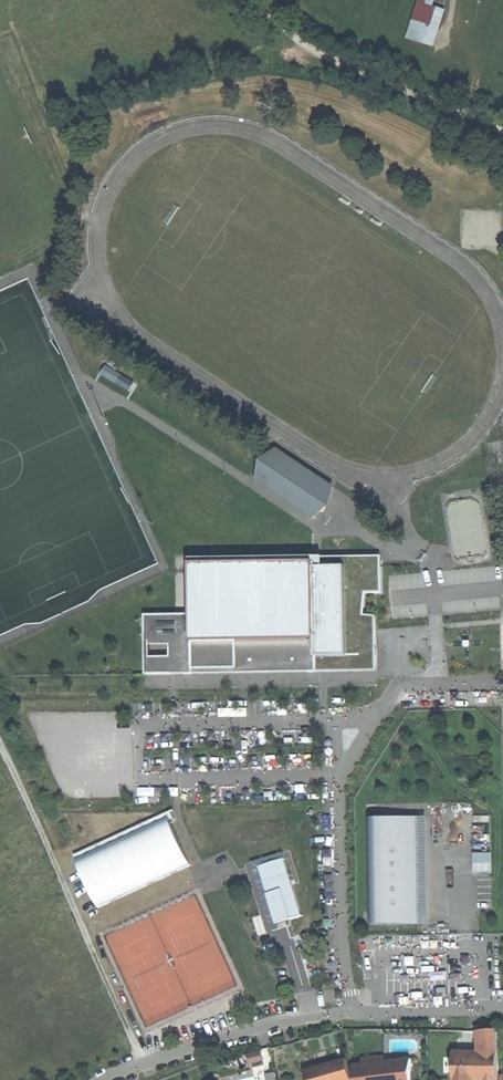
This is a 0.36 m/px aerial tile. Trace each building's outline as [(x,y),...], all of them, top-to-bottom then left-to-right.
[(435,46),(446,10),(431,6),(433,0),(420,0),(409,37),(435,46)] [(109,364),(103,373),(131,391),(137,382),(109,364)] [(273,452),(269,458),(305,482),(298,494),(317,507),(329,488),(273,452)] [(310,518),(317,507),(298,494),(305,482),(269,458),(256,481),(310,518)] [(187,571),(187,614),(144,614),(145,675),(378,670),(375,617),(361,616),(363,591),(381,591),(380,566),(380,556),(186,556),(187,571)] [(169,813),(74,856),(99,909),(192,866),(169,813)] [(428,819),(370,820),(372,928),(430,927),(428,819)] [(475,873),(494,872),(493,851),(475,852),(475,873)] [(285,860),(258,868),(275,927),(302,919),(285,860)] [(498,1030),(483,1032),(484,1039),(454,1039),(455,1079),(500,1079),(498,1030)] [(249,1063),(262,1060),(260,1050),(247,1054),(249,1063)] [(376,1056),(361,1058),(362,1065),(353,1066),(354,1079),(411,1079),(411,1059),(377,1063),(376,1056)] [(345,1058),(303,1071),(306,1079),(351,1079),(345,1058)] [(446,1060),(446,1072),(455,1072),(454,1060),(446,1060)]
